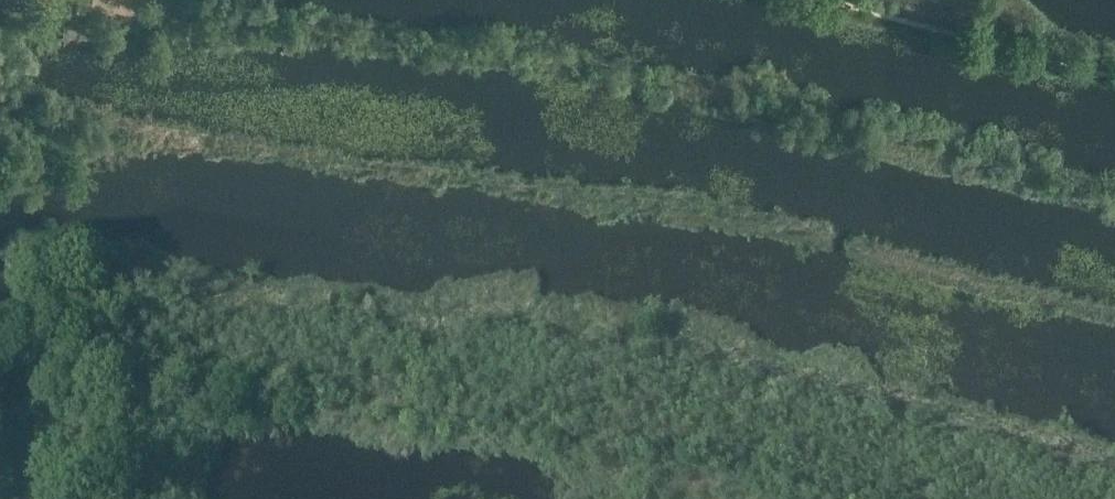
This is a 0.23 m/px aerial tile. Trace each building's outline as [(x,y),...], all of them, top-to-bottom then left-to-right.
[(23,9),(25,0),(0,0),(0,5),(23,9)]
